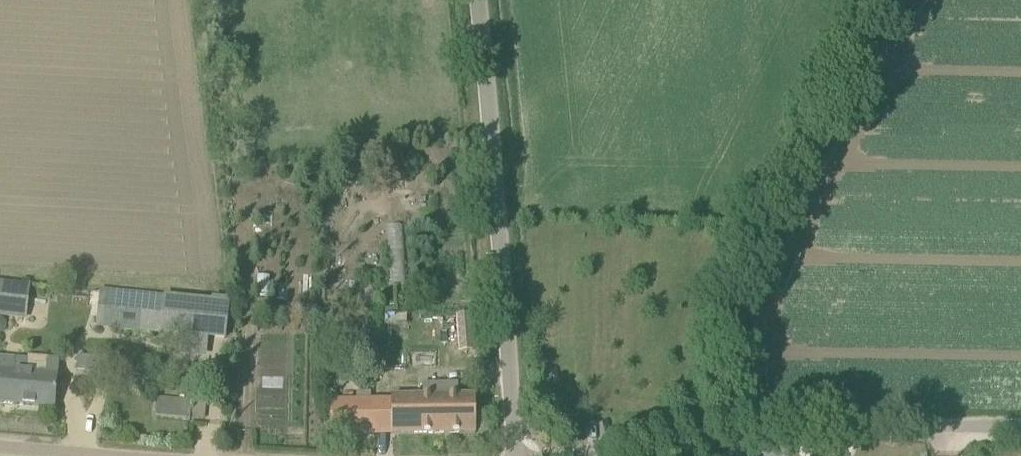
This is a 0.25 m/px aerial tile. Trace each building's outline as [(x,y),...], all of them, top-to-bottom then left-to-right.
[(406,282),(403,225),(389,226),(391,283),(406,282)] [(26,318),(30,286),(0,283),(0,315),(26,318)] [(97,326),(209,337),(212,304),(100,293),(97,326)] [(28,361),(0,358),(0,404),(55,409),(59,359),(29,357),(28,361)] [(113,381),(115,360),(79,357),(77,378),(113,381)] [(476,434),(475,396),(391,397),(392,400),(392,434),(476,434)] [(160,398),(158,418),(192,422),(194,402),(160,398)] [(392,434),(392,400),(331,401),(331,435),(392,434)] [(531,438),(543,434),(539,423),(528,427),(531,438)]
